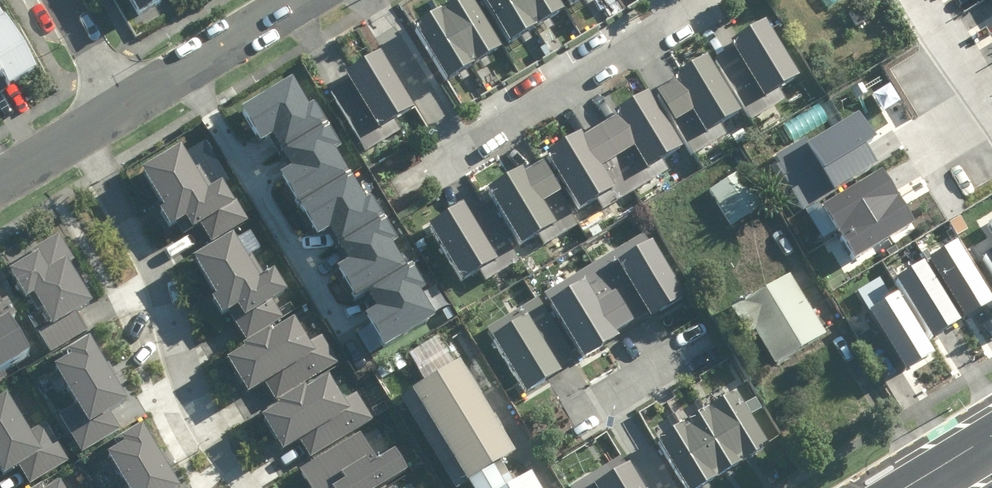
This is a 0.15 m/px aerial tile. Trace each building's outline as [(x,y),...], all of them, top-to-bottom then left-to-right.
[(137,19),(168,0),(126,0),(137,19)] [(417,29),(449,84),(503,53),(472,0),(467,0),(417,29)] [(513,47),(565,15),(555,0),(485,0),(513,47)] [(2,72),(9,84),(37,67),(0,6),(0,73),(2,72)] [(789,97),(785,89),(801,79),(768,26),(733,48),(735,50),(716,62),(752,120),(789,97)] [(402,134),(395,122),(415,110),(383,56),(347,77),(350,83),(333,93),(368,153),(402,134)] [(720,142),(714,133),(743,116),(711,61),(675,82),(677,86),(659,97),(694,157),(720,142)] [(290,78),(242,107),(262,140),(272,134),(291,165),(281,172),(320,235),(330,229),(348,258),(336,265),(356,297),(366,291),(376,306),(366,312),(385,344),(435,314),(419,288),(424,285),(411,263),(404,267),(388,241),(397,235),(371,193),(363,198),(332,148),(342,142),(316,99),(306,104),(290,78)] [(686,151),(653,97),(616,118),(618,121),(584,142),(582,139),(549,159),(582,213),(606,199),(611,207),(663,176),(658,168),(686,151)] [(776,163),(802,206),(874,163),(865,147),(875,141),(859,114),(811,143),(803,130),(772,148),(780,161),(776,163)] [(174,220),(188,213),(193,224),(199,221),(209,240),(247,219),(223,175),(205,185),(182,142),(143,162),(174,220)] [(709,186),(732,222),(769,199),(746,163),(709,186)] [(545,165),(527,175),(526,173),(490,193),(523,250),(550,234),(553,240),(579,225),(545,165)] [(819,207),(853,260),(913,222),(879,169),(819,207)] [(462,285),(482,274),(486,280),(517,263),(483,204),(467,213),(465,209),(430,230),(462,285)] [(238,232),(198,253),(218,292),(208,297),(217,312),(226,307),(243,337),(280,317),(271,299),(292,288),(278,263),(259,273),(249,254),(261,248),(252,231),(241,237),(238,232)] [(28,309),(52,350),(90,327),(80,310),(93,302),(70,262),(75,259),(60,233),(36,247),(41,254),(11,272),(27,299),(30,297),(35,305),(28,309)] [(687,302),(647,235),(544,295),(583,361),(621,339),(619,336),(650,318),(653,322),(687,302)] [(926,257),(964,318),(991,301),(991,300),(954,239),(926,257)] [(979,252),(991,272),(991,244),(979,252)] [(894,278),(931,338),(960,320),(923,260),(894,278)] [(828,337),(791,275),(732,309),(750,339),(759,334),(778,366),(828,337)] [(867,310),(904,369),(933,352),(896,292),(867,310)] [(36,357),(20,328),(28,324),(12,297),(5,301),(0,293),(0,377),(36,357)] [(560,377),(556,370),(574,360),(539,302),(488,332),(527,397),(560,377)] [(246,347),(229,357),(249,393),(268,382),(276,396),(339,359),(323,331),(309,339),(296,317),(274,330),(272,327),(244,343),(246,347)] [(64,350),(68,357),(55,365),(77,400),(59,411),(83,449),(120,426),(110,409),(128,398),(88,335),(64,350)] [(531,469),(507,484),(495,463),(514,452),(458,360),(401,394),(457,486),(469,479),(474,487),(543,487),(531,469)] [(302,437),(311,452),(374,416),(359,391),(345,399),(330,374),(306,388),(304,385),(276,401),(279,405),(262,415),(282,449),(302,437)] [(31,481),(71,457),(47,417),(27,429),(6,393),(0,397),(0,467),(4,474),(21,464),(31,481)] [(738,400),(661,447),(686,487),(714,487),(771,453),(738,400)] [(109,452),(130,487),(129,487),(175,487),(181,485),(142,422),(120,435),(125,442),(109,452)] [(313,487),(376,487),(406,469),(394,449),(379,458),(361,431),(301,468),(313,487)] [(625,459),(577,487),(643,487),(625,459)]
